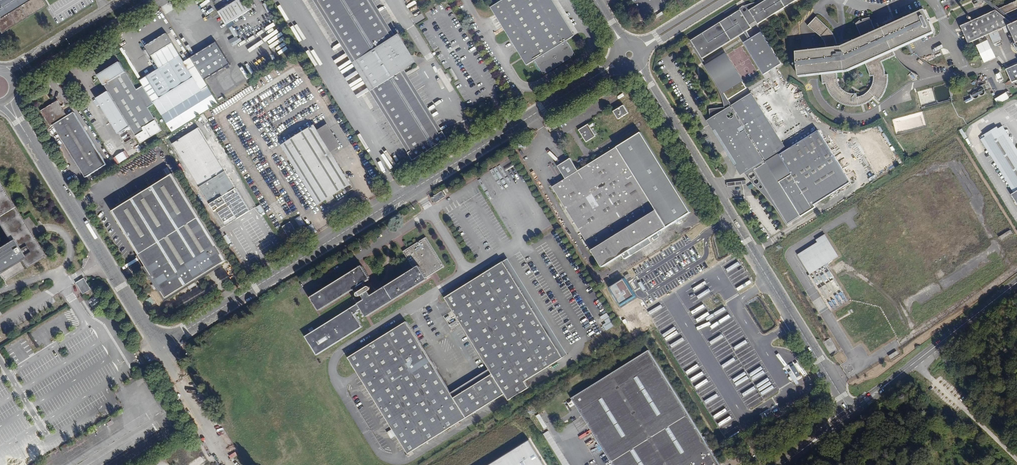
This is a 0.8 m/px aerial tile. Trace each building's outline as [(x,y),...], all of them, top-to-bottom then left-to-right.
[(1,34),(47,6),(43,0),(0,0),(0,33),(1,34)] [(193,27),(200,39),(251,8),(246,0),(235,0),(193,27)] [(408,153),(411,151),(318,0),(313,0),(408,153)] [(448,139),(443,131),(440,133),(403,73),(406,72),(404,70),(409,67),(404,60),(408,57),(408,54),(406,50),(407,49),(398,34),(393,38),(369,0),(318,0),(411,151),(408,153),(413,160),(448,139)] [(526,65),(535,60),(542,72),(546,73),(572,57),(574,53),(567,41),(575,36),(553,0),(503,0),(491,8),(526,65)] [(575,36),(579,33),(558,0),(553,0),(575,36)] [(766,0),(762,0),(757,2),(750,4),(746,5),(741,8),(688,41),(711,77),(714,82),(718,88),(720,92),(721,96),(722,98),(723,101),(724,107),(731,103),(728,99),(728,100),(707,65),(702,59),(698,52),(700,51),(697,46),(695,47),(691,40),(740,10),(748,22),(754,18),(749,10),(766,0)] [(797,0),(766,0),(749,10),(754,18),(748,22),(740,10),(691,40),(695,47),(697,46),(700,51),(698,52),(702,59),(744,32),(747,31),(797,0)] [(999,8),(1010,17),(1016,14),(1016,0),(999,8)] [(164,13),(173,10),(171,4),(162,7),(164,13)] [(1013,23),(996,10),(960,25),(968,43),(989,34),(1004,27),(1009,25),(1009,27),(1016,43),(1016,42),(1016,22),(1013,23)] [(895,56),(892,48),(926,33),(925,30),(932,27),(926,15),(919,18),(918,15),(877,33),(870,17),(862,19),(862,21),(861,21),(860,20),(855,24),(862,39),(841,48),(839,48),(839,47),(838,45),(838,43),(837,41),(836,38),(835,36),(834,34),(832,31),(831,29),(830,27),(828,25),(826,24),(825,22),(823,20),(821,19),(819,18),(817,16),(808,26),(810,27),(812,28),(814,29),(816,31),(817,32),(818,34),(820,36),(821,38),(823,41),(824,43),(825,46),(826,48),(826,50),(796,54),(799,74),(824,71),(825,85),(826,87),(827,90),(828,92),(829,95),(831,97),(832,99),(834,100),(836,102),(838,103),(840,104),(842,105),(844,106),(847,106),(850,107),(854,107),(857,107),(859,106),(862,106),(864,105),(868,103),(870,102),(872,100),(874,98),(875,97),(879,101),(880,100),(882,98),(883,96),(884,95),(885,93),(886,91),(887,89),(887,87),(888,84),(888,83),(888,81),(888,79),(888,78),(888,76),(888,75),(886,75),(885,73),(885,72),(885,70),(884,68),(884,66),(883,64),(882,62),(895,56)] [(997,30),(989,34),(992,40),(1000,36),(997,30)] [(744,42),(764,75),(781,64),(761,32),(751,38),(749,39),(744,42)] [(172,43),(166,33),(146,46),(151,56),(172,43)] [(983,62),(995,58),(988,40),(976,44),(983,62)] [(215,41),(190,56),(204,79),(228,65),(215,41)] [(728,99),(747,88),(725,54),(707,65),(728,100),(728,99)] [(160,98),(146,76),(138,80),(143,86),(154,103),(172,132),(219,103),(204,79),(190,56),(183,60),(193,77),(160,98)] [(183,60),(180,56),(146,76),(160,98),(193,77),(183,60)] [(125,70),(120,62),(104,72),(100,66),(90,72),(99,88),(104,85),(108,91),(96,98),(119,134),(130,127),(140,143),(161,130),(148,107),(154,103),(143,86),(137,90),(127,74),(125,70)] [(443,131),(406,72),(403,73),(440,133),(443,131)] [(1009,76),(1012,83),(1016,81),(1016,72),(1009,76)] [(998,105),(1009,98),(1006,92),(994,99),(998,105)] [(767,162),(765,159),(783,147),(751,96),(732,107),(739,118),(738,119),(735,114),(726,120),(725,107),(709,109),(711,127),(714,127),(739,167),(740,166),(748,161),(787,224),(801,216),(801,217),(816,207),(815,204),(851,182),(818,130),(767,162)] [(68,116),(58,100),(41,111),(51,127),(56,124),(88,176),(110,163),(77,110),(68,116)] [(624,105),(613,111),(618,119),(629,113),(624,105)] [(554,123),(553,122),(548,125),(551,130),(556,127),(555,125),(557,124),(556,122),(554,123)] [(331,153),(341,146),(327,124),(317,130),(331,153)] [(588,124),(579,130),(586,142),(596,136),(588,124)] [(317,130),(314,126),(282,146),(318,204),(325,199),(327,202),(334,198),(332,195),(350,184),(331,153),(317,130)] [(251,210),(200,128),(174,144),(211,204),(224,196),(230,205),(219,212),(225,222),(233,217),(236,215),(238,218),(251,210)] [(1000,128),(984,137),(1016,191),(1011,195),(1016,204),(1016,156),(1000,128)] [(641,133),(617,148),(578,172),(570,159),(558,167),(566,179),(553,187),(583,235),(589,245),(602,267),(622,255),(625,259),(652,243),(649,238),(666,227),(690,212),(641,133)] [(748,161),(740,166),(747,177),(769,200),(773,205),(775,208),(778,212),(782,218),(785,222),(787,225),(801,217),(801,216),(787,224),(748,161)] [(185,170),(181,163),(177,165),(182,173),(185,170)] [(227,260),(173,174),(113,211),(167,298),(227,260)] [(3,281),(40,260),(0,189),(0,275),(3,281)] [(446,196),(442,191),(431,198),(435,203),(446,196)] [(30,243),(33,242),(20,221),(17,222),(30,243)] [(297,234),(290,222),(283,227),(290,238),(297,234)] [(1012,235),(1010,230),(1000,237),(1002,241),(1012,235)] [(797,255),(809,275),(831,262),(838,257),(824,235),(816,240),(817,243),(797,255)] [(444,266),(426,237),(403,251),(413,269),(415,271),(377,294),(376,292),(370,283),(365,286),(364,283),(362,281),(367,278),(361,268),(313,298),(319,308),(351,288),(352,290),(360,302),(363,308),(368,314),(427,277),(444,266)] [(573,351),(514,255),(456,291),(501,362),(503,367),(454,398),(451,393),(406,322),(348,358),(408,454),(515,387),(519,393),(539,381),(535,375),(573,351)] [(367,278),(368,280),(370,279),(362,265),(310,297),(318,311),(352,290),(351,288),(319,308),(313,298),(361,268),(367,278)] [(415,271),(413,269),(376,292),(377,294),(415,271)] [(361,309),(367,317),(428,279),(427,277),(368,314),(363,308),(361,309)] [(831,281),(837,291),(840,290),(834,280),(831,281)] [(827,284),(833,294),(836,292),(830,282),(827,284)] [(823,287),(829,296),(831,295),(825,285),(823,287)] [(91,289),(90,286),(84,289),(87,293),(88,292),(91,298),(94,296),(90,290),(91,289)] [(819,289),(825,298),(828,297),(822,287),(819,289)] [(358,311),(361,309),(363,308),(360,302),(305,336),(317,355),(362,327),(355,315),(359,312),(358,311)] [(601,316),(605,323),(602,325),(606,331),(614,326),(607,313),(601,316)] [(827,348),(833,345),(830,339),(824,342),(827,348)] [(677,345),(670,349),(677,361),(679,359),(675,352),(680,349),(677,345)] [(648,350),(572,397),(614,464),(718,464),(719,464),(648,350)] [(901,355),(898,350),(889,356),(891,360),(901,355)] [(454,398),(503,367),(501,362),(451,393),(454,398)] [(115,428),(120,425),(117,420),(112,422),(115,428)] [(102,429),(95,433),(99,439),(106,435),(102,429)] [(387,432),(391,439),(395,436),(391,430),(387,432)] [(528,441),(526,437),(480,464),(489,464),(528,441)] [(528,441),(489,464),(544,464),(528,441)] [(56,457),(59,463),(65,460),(62,454),(56,457)]
